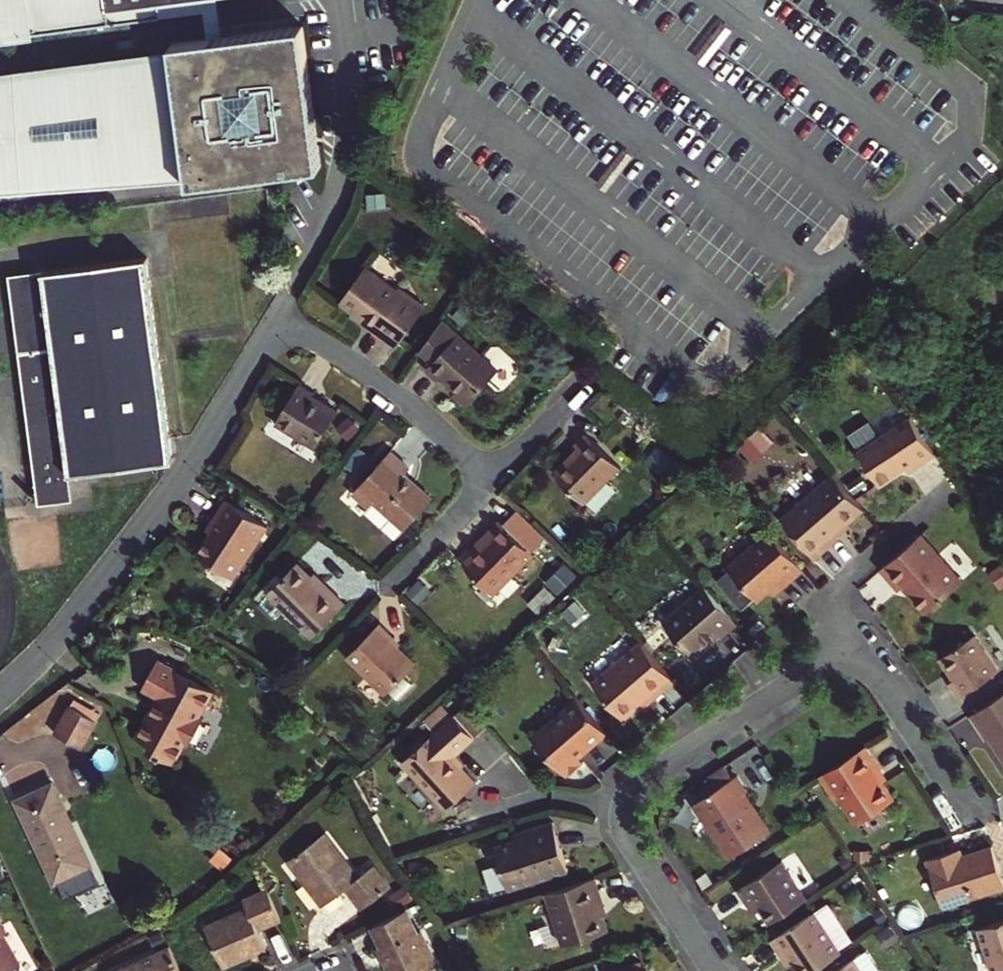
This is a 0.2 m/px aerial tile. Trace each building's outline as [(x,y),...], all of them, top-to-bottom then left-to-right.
[(201,10),(211,9),(210,0),(0,0),(0,34),(201,10)] [(211,9),(201,10),(204,38),(167,42),(173,87),(176,121),(183,178),(313,162),(297,27),(215,37),(211,9)] [(176,121),(173,87),(151,90),(146,53),(0,70),(0,178),(168,167),(165,122),(176,121)] [(176,458),(150,256),(22,272),(54,504),(85,500),(81,469),(176,458)] [(364,266),(341,300),(374,322),(372,326),(401,344),(427,300),(399,282),(396,286),(364,266)] [(433,358),(457,329),(441,315),(421,348),(433,358)] [(427,365),(440,376),(444,372),(459,386),(456,389),(468,400),(499,364),(457,329),(433,358),(427,365)] [(314,390),(299,381),(274,420),(316,445),(338,408),(313,393),(314,390)] [(355,435),(364,422),(346,410),(337,423),(355,435)] [(761,458),(774,439),(758,428),(745,447),(761,458)] [(573,444),(576,448),(552,473),(582,502),(618,465),(585,432),(573,444)] [(905,478),(918,468),(888,434),(840,474),(865,503),(901,473),(905,478)] [(353,491),(371,507),(376,501),(406,527),(434,496),(407,472),(412,466),(392,449),(353,491)] [(840,474),(835,468),(816,485),(839,534),(842,532),(837,527),(865,503),(840,474)] [(839,534),(816,485),(784,513),(817,553),(839,534)] [(228,499),(211,524),(215,527),(198,553),(235,578),(269,526),(228,499)] [(376,501),(371,507),(366,512),(396,538),(406,527),(376,501)] [(548,536),(514,503),(500,518),(534,550),(548,536)] [(483,541),(462,561),(493,591),(534,550),(500,518),(480,538),(483,541)] [(729,561),(758,595),(774,582),(787,570),(792,576),(805,565),(772,525),(729,561)] [(886,565),(902,585),(906,582),(929,609),(965,578),(925,531),(886,565)] [(319,586),(295,563),(266,594),(312,637),(345,603),(323,582),(319,586)] [(560,590),(579,573),(570,563),(551,579),(560,590)] [(787,570),(774,582),(779,587),(792,576),(787,570)] [(708,583),(666,618),(693,651),(719,629),(723,634),(739,620),(708,583)] [(389,637),(393,634),(379,621),(348,656),(388,692),(416,662),(389,637)] [(970,630),(943,647),(946,652),(973,635),(970,630)] [(1000,667),(977,632),(973,635),(946,652),(942,654),(955,675),(951,677),(960,693),(1000,667)] [(654,696),(676,678),(642,638),(595,679),(626,715),(651,693),(654,696)] [(155,662),(140,690),(160,701),(138,740),(150,747),(146,752),(174,768),(188,743),(192,745),(204,723),(201,721),(215,694),(155,662)] [(582,752),(609,727),(580,693),(535,733),(568,773),(587,757),(582,752)] [(991,738),(994,736),(1002,750),(1002,695),(975,713),(991,738)] [(460,710),(479,733),(491,724),(470,700),(460,710)] [(89,724),(61,707),(45,735),(73,751),(89,724)] [(456,753),(479,733),(460,710),(405,757),(447,806),(478,779),(456,753)] [(843,794),(854,811),(893,786),(875,760),(878,758),(869,744),(823,773),(839,797),(843,794)] [(729,763),(708,777),(716,790),(737,776),(729,763)] [(698,802),(734,856),(773,831),(748,793),(752,790),(741,774),(737,776),(716,790),(698,802)] [(17,799),(33,833),(35,832),(67,897),(101,880),(53,782),(17,799)] [(558,819),(529,828),(532,836),(501,845),(514,887),(573,869),(558,819)] [(359,879),(328,835),(290,862),(323,909),(347,892),(362,913),(390,893),(374,869),(359,879)] [(1002,888),(1002,885),(993,846),(985,848),(964,854),(950,859),(948,852),(927,858),(943,906),(1002,888)] [(964,854),(962,847),(948,852),(950,859),(964,854)] [(753,896),(761,907),(771,923),(807,899),(781,858),(736,887),(745,901),(753,896)] [(606,902),(598,875),(548,891),(564,943),(610,928),(602,904),(606,902)] [(266,887),(240,899),(246,911),(204,930),(222,970),(266,950),(257,930),(280,920),(266,887)] [(761,907),(753,896),(745,901),(753,912),(761,907)] [(817,913),(841,949),(854,941),(830,905),(817,913)] [(23,962),(7,931),(11,930),(0,909),(0,970),(5,970),(23,962)] [(374,927),(383,947),(378,949),(387,970),(428,970),(437,967),(421,932),(416,934),(406,913),(374,927)] [(782,957),(791,951),(798,962),(804,970),(816,970),(844,953),(841,949),(817,913),(772,942),(782,957)] [(984,927),(997,970),(1002,970),(1002,921),(984,927)] [(168,945),(115,970),(181,970),(168,945)] [(798,962),(791,951),(782,957),(789,967),(798,962)] [(857,958),(837,970),(866,970),(857,958)] [(648,966),(636,970),(633,960),(604,969),(605,970),(604,970),(649,970),(648,966)]
